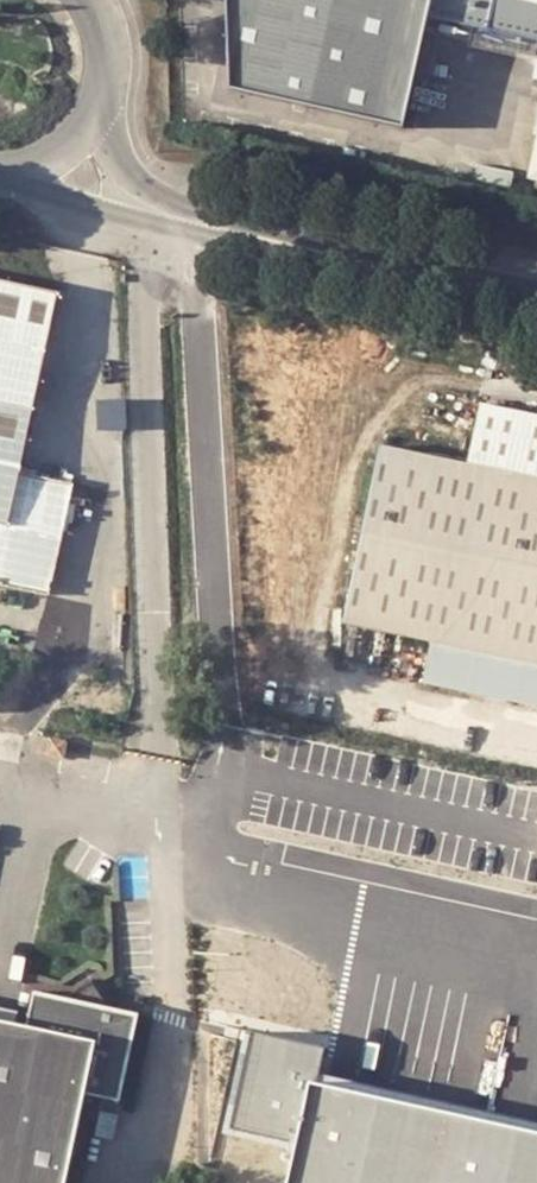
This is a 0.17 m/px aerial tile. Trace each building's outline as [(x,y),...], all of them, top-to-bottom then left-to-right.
[(223,100),(399,140),(424,27),(430,0),(218,0),(223,100)] [(424,27),(444,30),(442,43),(536,65),(536,0),(430,0),(424,27)] [(483,55),(478,83),(533,96),(536,82),(536,67),(483,55)] [(48,591),(72,481),(19,471),(56,295),(0,282),(0,580),(48,591)] [(484,404),(472,464),(384,445),(347,622),(435,641),(427,679),(536,702),(536,415),(484,404)] [(22,1028),(96,1043),(85,1095),(120,1103),(139,1016),(110,1009),(92,981),(58,998),(30,992),(22,1028)] [(0,1023),(0,1182),(66,1182),(85,1095),(96,1043),(22,1028),(0,1023)] [(327,1085),(335,1049),(331,1048),(260,1033),(239,1130),(311,1145),(303,1182),(536,1182),(536,1130),(327,1085)]
